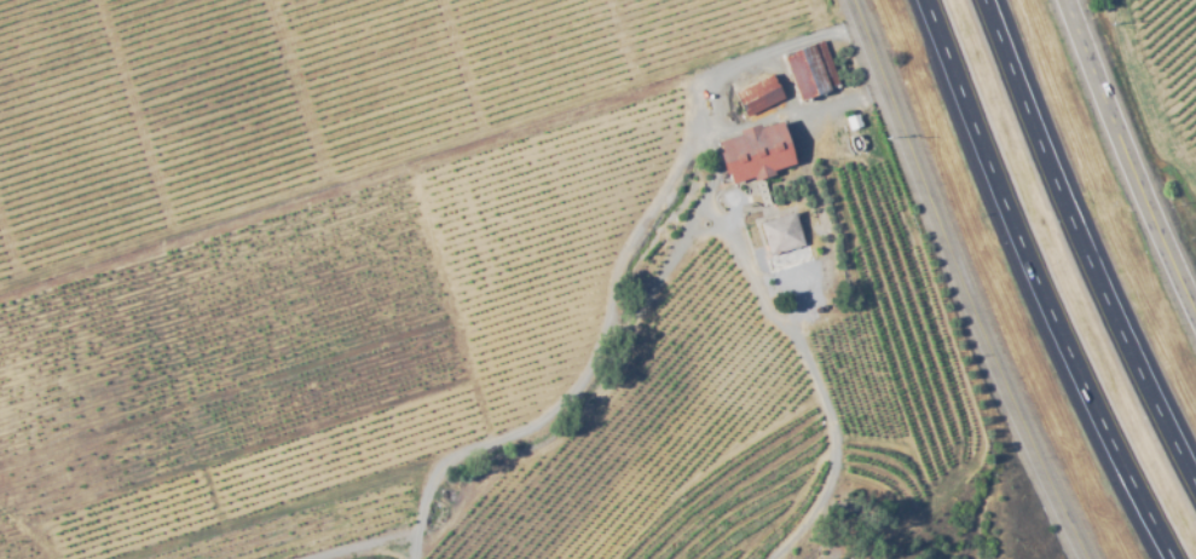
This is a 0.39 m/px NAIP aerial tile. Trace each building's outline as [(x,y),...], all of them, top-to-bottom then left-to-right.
[(798,104),(779,58),(819,41),(837,87),(798,104)] [(744,119),(732,94),(738,92),(735,85),(756,75),(758,80),(769,75),(781,100),(744,119)] [(845,119),(855,115),(860,127),(848,132),(847,132),(842,120),(845,119)] [(728,185),(715,143),(736,137),(735,132),(755,126),(756,129),(778,122),(781,133),(784,132),(791,154),(787,155),(791,165),(769,172),(770,175),(751,183),(750,178),(728,185)] [(758,225),(792,214),(799,240),(805,237),(814,264),(788,271),(792,286),(774,292),(764,259),(768,259),(758,225)]
